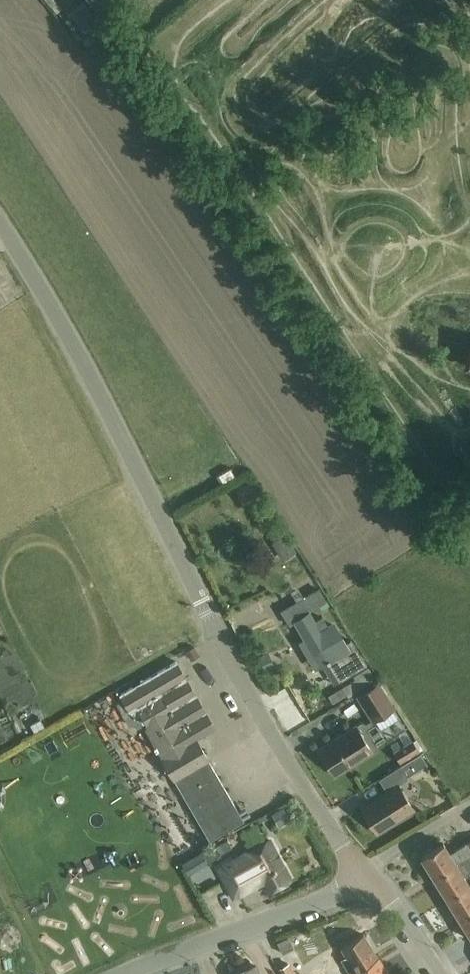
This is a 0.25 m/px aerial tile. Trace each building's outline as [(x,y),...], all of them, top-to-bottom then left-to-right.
[(297,551),(286,534),(274,541),(285,559),(297,551)] [(352,639),(345,643),(338,631),(333,634),(323,617),(315,622),(310,614),(329,603),(319,587),(287,607),(297,623),(322,664),(323,664),(335,684),(368,664),(352,639)] [(271,669),(264,653),(255,657),(261,673),(271,669)] [(176,661),(121,693),(117,705),(129,725),(139,727),(146,724),(148,727),(147,728),(163,757),(162,757),(210,840),(244,820),(209,760),(196,738),(215,727),(176,661)] [(369,666),(354,676),(356,680),(329,696),(333,704),(348,695),(349,697),(376,681),(375,679),(376,678),(369,666)] [(379,682),(357,696),(373,723),(396,709),(379,682)] [(337,774),(372,751),(356,726),(320,749),(337,774)] [(413,739),(393,751),(400,763),(420,751),(413,739)] [(421,753),(401,765),(380,779),(387,791),(362,806),(378,832),(414,809),(399,784),(409,778),(408,776),(428,764),(421,753)] [(295,818),(289,806),(275,813),(282,825),(295,818)] [(233,849),(227,839),(217,845),(222,855),(233,849)] [(268,892),(292,880),(270,840),(247,853),(268,892)] [(451,853),(444,843),(422,857),(435,878),(469,856),(469,841),(451,853)] [(435,878),(448,898),(469,885),(464,875),(469,872),(469,856),(435,878)] [(190,875),(200,869),(193,858),(183,864),(190,875)] [(448,898),(461,919),(469,914),(469,885),(448,898)] [(461,919),(469,935),(469,914),(461,919)] [(356,971),(378,957),(364,934),(342,948),(356,971)] [(356,971),(358,973),(389,973),(378,957),(356,971)] [(257,966),(233,973),(260,973),(257,966)]
